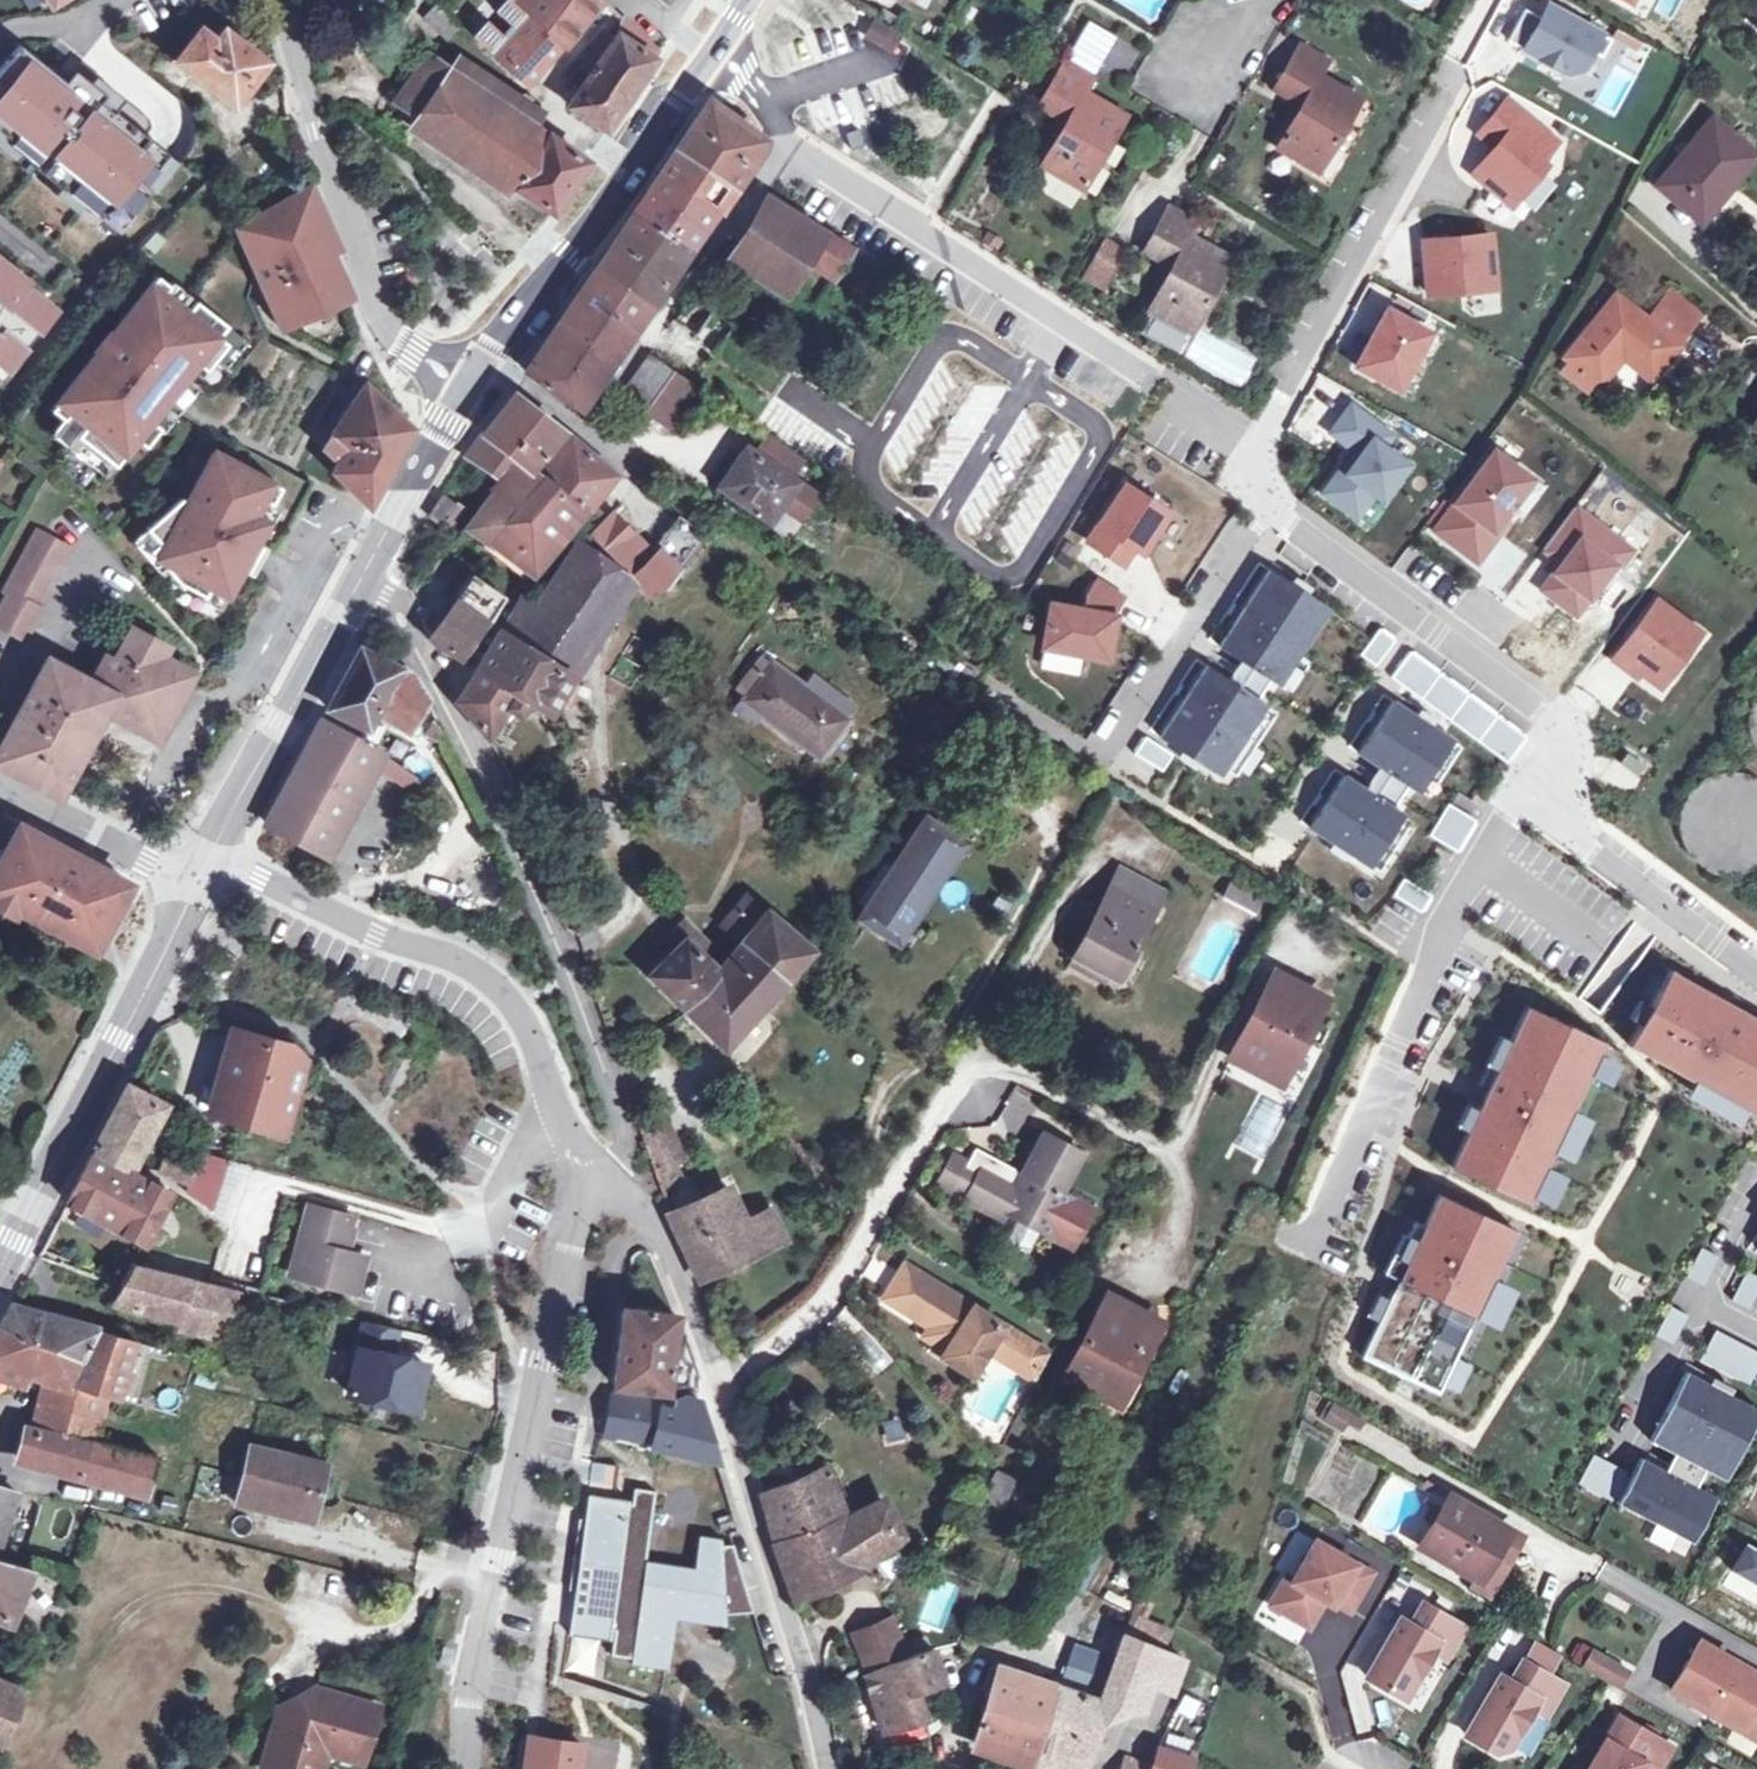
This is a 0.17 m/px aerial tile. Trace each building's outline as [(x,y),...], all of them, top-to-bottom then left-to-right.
[(530,16),(513,0),(503,0),(468,33),(481,47),(497,29),(510,40),(530,16)] [(595,0),(542,0),(530,16),(559,44),(589,8),(595,0)] [(615,14),(600,0),(595,0),(589,8),(606,23),(615,14)] [(615,14),(656,50),(665,38),(616,0),(600,0),(615,14)] [(1611,39),(1547,5),(1540,18),(1538,17),(1522,49),(1566,73),(1581,68),(1590,51),(1601,57),(1611,39)] [(1524,9),(1506,40),(1522,49),(1538,17),(1524,9)] [(528,79),(559,44),(530,16),(510,40),(497,29),(481,47),(522,86),(528,79)] [(894,37),(872,24),(865,35),(888,48),(894,37)] [(231,105),(265,62),(222,29),(213,40),(198,28),(173,60),(231,105)] [(590,74),(587,79),(624,103),(654,58),(617,33),(613,39),(602,32),(579,67),(590,74)] [(177,163),(143,135),(141,137),(97,102),(103,95),(71,70),(57,88),(44,77),(49,71),(16,45),(0,65),(0,134),(8,141),(6,143),(61,189),(64,185),(82,200),(79,204),(96,217),(107,203),(125,217),(147,189),(153,194),(177,163)] [(1326,62),(1298,45),(1273,89),(1301,105),(1276,147),(1317,172),(1358,100),(1319,76),(1326,62)] [(395,98),(420,113),(450,69),(426,53),(395,98)] [(1091,79),(1064,63),(1038,106),(1065,122),(1040,165),(1081,189),(1124,115),(1084,92),(1091,79)] [(461,64),(455,73),(470,83),(476,74),(461,64)] [(455,73),(450,69),(420,113),(416,119),(552,210),(585,160),(496,100),(503,90),(479,70),(476,74),(470,83),(455,73)] [(534,84),(528,79),(522,86),(527,90),(534,84)] [(606,130),(624,103),(587,79),(568,105),(606,130)] [(1540,161),(1556,142),(1505,100),(1480,131),(1497,145),(1473,174),(1511,206),(1545,166),(1540,161)] [(758,144),(706,108),(524,374),(576,409),(758,144)] [(1711,120),(1656,185),(1701,223),(1756,157),(1711,120)] [(347,299),(309,184),(233,227),(280,329),(347,299)] [(808,259),(834,276),(853,247),(825,230),(823,234),(769,199),(737,252),(791,286),(808,259)] [(125,217),(107,203),(96,217),(114,231),(125,217)] [(1196,223),(1167,207),(1144,251),(1172,267),(1148,310),(1190,333),(1229,258),(1189,236),(1196,223)] [(1427,296),(1494,289),(1489,236),(1422,242),(1427,296)] [(1124,254),(1102,241),(1081,277),(1103,290),(1124,254)] [(5,369),(53,309),(22,285),(19,288),(8,279),(14,272),(0,261),(0,364),(5,369)] [(168,284),(156,275),(109,333),(108,332),(95,349),(97,350),(50,409),(62,419),(64,420),(70,412),(85,424),(76,435),(114,465),(136,439),(144,446),(158,428),(159,427),(150,419),(185,376),(195,362),(204,369),(212,360),(226,342),(217,335),(226,324),(194,299),(185,310),(180,306),(163,293),(170,286),(168,284)] [(180,306),(189,295),(171,281),(168,284),(170,286),(163,293),(180,306)] [(1672,291),(1660,305),(1690,329),(1701,315),(1672,291)] [(1616,295),(1566,357),(1569,360),(1598,383),(1601,386),(1622,358),(1651,381),(1679,346),(1677,345),(1690,329),(1660,305),(1647,321),(1616,295)] [(674,320),(696,337),(713,312),(691,297),(674,320)] [(1355,368),(1399,392),(1430,333),(1386,310),(1355,368)] [(244,339),(226,324),(217,335),(226,342),(212,360),(222,367),(244,339)] [(649,356),(633,379),(655,395),(671,372),(649,356)] [(1587,396),(1598,383),(1569,360),(1558,372),(1587,396)] [(1737,394),(1748,399),(1756,382),(1756,375),(1749,371),(1737,394)] [(666,412),(686,383),(671,372),(655,395),(651,401),(666,412)] [(197,385),(185,376),(150,419),(159,427),(158,428),(162,431),(197,385)] [(633,379),(615,406),(636,421),(651,401),(655,395),(633,379)] [(367,503),(408,427),(363,384),(359,389),(351,384),(337,406),(344,411),(323,445),(340,462),(340,465),(349,485),(367,503)] [(503,480),(468,527),(487,541),(538,476),(533,472),(528,468),(559,430),(512,394),(467,453),(481,463),(494,447),(516,463),(503,480)] [(1353,452),(1340,470),(1322,495),(1355,520),(1373,496),(1380,501),(1383,497),(1406,466),(1382,448),(1391,436),(1349,406),(1329,435),(1353,452)] [(62,419),(51,433),(105,476),(114,465),(76,435),(85,424),(70,412),(64,420),(62,419)] [(610,474),(585,452),(567,437),(540,473),(585,510),(610,474)] [(766,437),(754,455),(786,477),(798,460),(766,437)] [(494,447),(481,463),(503,480),(516,463),(494,447)] [(744,448),(717,486),(767,520),(777,505),(796,519),(812,496),(793,482),(754,455),(744,448)] [(172,503),(145,528),(157,541),(148,549),(166,569),(177,581),(203,595),(209,586),(226,595),(265,522),(266,520),(253,512),(261,498),(270,502),(271,500),(279,485),(212,449),(185,499),(177,508),(172,503)] [(1441,537),(1476,563),(1481,557),(1497,535),(1493,531),(1501,520),(1531,480),(1492,451),(1488,457),(1434,529),(1442,535),(1441,537)] [(538,476),(487,541),(531,575),(570,527),(585,510),(540,473),(538,476)] [(1174,512),(1127,482),(1090,540),(1127,563),(1137,548),(1147,555),(1174,512)] [(453,504),(438,494),(433,503),(425,516),(438,525),(453,504)] [(172,503),(177,508),(185,499),(180,496),(172,503)] [(266,520),(265,522),(269,524),(279,505),(271,500),(270,502),(261,498),(253,512),(266,520)] [(461,510),(453,504),(438,525),(446,532),(461,510)] [(1542,590),(1576,616),(1617,563),(1608,556),(1621,539),(1576,506),(1544,549),(1562,563),(1542,590)] [(594,509),(574,530),(586,542),(591,537),(610,557),(631,535),(610,514),(605,520),(594,509)] [(623,572),(628,576),(650,601),(699,535),(675,518),(645,549),(623,572)] [(1506,523),(1501,520),(1493,531),(1497,535),(1506,523)] [(161,573),(166,569),(148,549),(157,541),(145,528),(132,541),(161,573)] [(34,529),(3,588),(9,591),(0,608),(0,625),(24,638),(40,608),(35,604),(66,545),(34,529)] [(610,557),(623,572),(645,549),(631,535),(610,557)] [(260,540),(256,538),(239,571),(243,573),(260,540)] [(1621,567),(1635,550),(1621,539),(1608,556),(1617,563),(1621,567)] [(517,601),(498,637),(565,678),(628,576),(575,543),(531,610),(517,601)] [(1238,685),(1207,665),(1160,737),(1221,777),(1268,704),(1260,699),(1272,680),(1280,685),(1300,654),(1290,647),(1320,601),(1269,568),(1219,646),(1250,667),(1238,685)] [(431,631),(432,645),(460,660),(499,603),(502,598),(471,577),(431,631)] [(1082,610),(1052,606),(1046,652),(1113,661),(1119,616),(1113,615),(1124,594),(1098,580),(1082,610)] [(202,594),(200,598),(218,608),(226,595),(209,586),(203,595),(202,594)] [(1655,601),(1615,656),(1612,660),(1627,671),(1631,666),(1638,672),(1658,687),(1698,633),(1655,601)] [(47,657),(4,740),(60,769),(70,775),(104,710),(145,731),(150,722),(162,728),(186,681),(175,675),(180,666),(160,655),(165,645),(131,626),(109,669),(98,664),(89,680),(47,657)] [(1369,659),(1377,665),(1396,639),(1385,631),(1381,628),(1362,654),(1369,659)] [(461,705),(485,735),(502,708),(514,716),(526,700),(544,711),(551,701),(565,678),(498,637),(479,673),(459,701),(461,705)] [(408,671),(359,646),(326,708),(367,728),(377,710),(409,729),(425,699),(408,671)] [(1610,708),(1634,680),(1603,653),(1579,681),(1610,708)] [(767,666),(758,659),(737,688),(746,695),(744,697),(761,709),(759,712),(818,754),(844,720),(770,664),(767,666)] [(1631,666),(1627,671),(1634,676),(1638,672),(1631,666)] [(565,678),(551,701),(559,707),(574,684),(565,678)] [(1755,696),(1750,707),(1748,718),(1748,730),(1750,741),(1756,752),(1756,753),(1756,694),(1755,696)] [(1389,772),(1387,775),(1375,794),(1349,776),(1346,775),(1335,791),(1312,827),(1334,843),(1369,866),(1390,832),(1404,812),(1395,807),(1407,789),(1409,785),(1417,791),(1438,759),(1432,756),(1446,734),(1394,700),(1360,753),(1389,772)] [(430,761),(443,735),(431,711),(415,753),(430,761)] [(308,742),(266,823),(327,854),(381,751),(330,725),(308,742)] [(1135,754),(1162,771),(1173,755),(1146,737),(1135,754)] [(4,740),(0,748),(0,764),(50,790),(60,769),(4,740)] [(1618,763),(1636,776),(1643,766),(1626,753),(1618,763)] [(223,774),(216,770),(205,791),(212,795),(223,774)] [(1720,775),(1709,778),(1699,785),(1692,793),(1686,802),(1682,813),(1681,824),(1682,836),(1686,846),(1692,856),(1700,864),(1710,870),(1721,873),(1732,875),(1744,873),(1754,869),(1756,867),(1756,780),(1753,778),(1742,774),(1731,773),(1720,775)] [(1447,804),(1441,814),(1428,835),(1456,852),(1467,833),(1475,820),(1447,804)] [(868,904),(858,919),(891,940),(900,925),(957,839),(925,818),(868,904)] [(63,861),(64,857),(68,850),(21,825),(0,864),(0,871),(18,837),(63,861)] [(0,871),(0,897),(95,947),(124,893),(113,887),(119,876),(83,857),(79,864),(64,857),(63,861),(18,837),(0,871)] [(957,839),(891,940),(897,944),(963,843),(957,839)] [(1396,889),(1392,896),(1419,912),(1422,907),(1430,895),(1403,878),(1396,889)] [(1108,890),(1073,954),(1107,972),(1113,975),(1128,947),(1131,949),(1151,913),(1108,890)] [(721,926),(741,942),(764,913),(745,897),(721,926)] [(1207,921),(1223,929),(1229,914),(1213,906),(1207,921)] [(783,978),(808,950),(764,913),(741,942),(783,978)] [(1229,914),(1223,929),(1236,935),(1242,921),(1229,914)] [(650,975),(686,1010),(716,974),(701,960),(711,950),(683,923),(671,936),(679,944),(672,951),(650,975)] [(663,943),(672,951),(679,944),(671,936),(663,943)] [(90,958),(95,947),(78,938),(72,948),(90,958)] [(748,1018),(783,978),(741,942),(716,974),(686,1010),(724,1046),(748,1018)] [(1104,979),(1107,972),(1073,954),(1070,961),(1104,979)] [(1667,971),(1663,977),(1641,1017),(1626,1044),(1692,1081),(1743,1108),(1752,1113),(1756,1104),(1756,1021),(1667,971)] [(1268,1059),(1287,1069),(1323,1001),(1273,974),(1229,1058),(1260,1075),(1268,1059)] [(1467,1127),(1449,1166),(1526,1202),(1530,1194),(1540,1172),(1543,1166),(1550,1150),(1569,1110),(1587,1073),(1596,1054),(1602,1041),(1525,1005),(1494,1070),(1486,1066),(1478,1085),(1486,1089),(1467,1127)] [(285,1040),(235,1028),(211,1114),(281,1133),(301,1058),(285,1040)] [(1587,1073),(1599,1079),(1608,1060),(1596,1054),(1587,1073)] [(1260,1075),(1279,1084),(1287,1069),(1268,1059),(1260,1075)] [(1743,1108),(1692,1081),(1687,1089),(1738,1117),(1743,1108)] [(160,1106),(125,1088),(91,1153),(125,1172),(127,1169),(160,1106)] [(1550,1150),(1563,1156),(1582,1116),(1569,1110),(1550,1150)] [(666,1126),(641,1137),(652,1172),(673,1163),(680,1159),(666,1126)] [(1080,1154),(1041,1133),(1013,1186),(965,1160),(958,1173),(942,1165),(926,1194),(942,1202),(949,1190),(998,1217),(1001,1211),(1036,1229),(1048,1235),(1068,1246),(1088,1209),(1066,1198),(1060,1194),(1080,1154)] [(167,1195),(125,1172),(91,1153),(65,1201),(142,1241),(167,1195)] [(226,1161),(200,1154),(192,1171),(186,1185),(184,1189),(213,1206),(226,1161)] [(163,1158),(157,1171),(186,1185),(192,1171),(163,1158)] [(1542,1200),(1552,1179),(1556,1173),(1543,1166),(1540,1172),(1530,1194),(1542,1200)] [(726,1188),(671,1215),(699,1279),(757,1250),(743,1221),(726,1188)] [(1503,1225),(1436,1194),(1421,1226),(1413,1222),(1409,1230),(1388,1276),(1396,1279),(1382,1310),(1360,1357),(1400,1376),(1397,1383),(1416,1392),(1419,1385),(1436,1393),(1440,1386),(1454,1356),(1455,1353),(1473,1316),(1490,1279),(1491,1278),(1498,1262),(1488,1257),(1503,1225)] [(306,1208),(290,1275),(354,1292),(362,1259),(340,1253),(348,1219),(306,1208)] [(743,1221),(757,1250),(784,1236),(770,1208),(743,1221)] [(1033,1235),(1036,1229),(1001,1211),(998,1217),(1033,1235)] [(1513,1230),(1503,1225),(1488,1257),(1498,1262),(1513,1230)] [(1702,1286),(1708,1274),(1717,1257),(1702,1249),(1700,1248),(1692,1264),(1685,1277),(1687,1278),(1702,1286)] [(224,1330),(235,1290),(130,1265),(110,1300),(224,1330)] [(988,1351),(1003,1325),(975,1307),(963,1309),(959,1297),(906,1265),(886,1298),(931,1328),(925,1337),(938,1345),(947,1351),(943,1357),(973,1375),(981,1363),(976,1354),(988,1351)] [(1745,1271),(1735,1290),(1731,1300),(1747,1309),(1752,1300),(1756,1290),(1756,1277),(1745,1271)] [(1473,1316),(1488,1324),(1505,1286),(1490,1279),(1473,1316)] [(1107,1295),(1064,1377),(1099,1395),(1115,1363),(1133,1372),(1158,1323),(1107,1295)] [(11,1304),(0,1327),(0,1379),(11,1382),(12,1379),(24,1383),(28,1376),(50,1381),(105,1395),(118,1398),(133,1339),(96,1328),(11,1304)] [(1687,1315),(1671,1307),(1670,1307),(1655,1335),(1656,1336),(1672,1344),(1687,1315)] [(674,1315),(620,1308),(611,1385),(664,1391),(674,1315)] [(423,1365),(390,1357),(397,1329),(364,1321),(347,1394),(379,1402),(413,1410),(423,1365)] [(1715,1331),(1700,1359),(1748,1385),(1756,1369),(1756,1353),(1715,1331)] [(1047,1352),(1034,1344),(1024,1359),(1037,1368),(1047,1352)] [(947,1351),(938,1345),(934,1351),(943,1357),(947,1351)] [(1466,1362),(1454,1356),(1440,1386),(1452,1392),(1466,1362)] [(1118,1403),(1133,1372),(1115,1363),(1099,1395),(1118,1403)] [(1748,1406),(1685,1373),(1650,1441),(1691,1463),(1704,1470),(1713,1474),(1739,1424),(1748,1406)] [(92,1444),(105,1395),(50,1381),(47,1393),(45,1405),(41,1404),(35,1428),(27,1426),(19,1458),(98,1481),(107,1448),(92,1444)] [(602,1437),(617,1441),(715,1462),(698,1402),(683,1399),(679,1409),(609,1395),(602,1437)] [(1344,1420),(1349,1412),(1334,1403),(1324,1420),(1340,1428),(1344,1420)] [(1739,1424),(1713,1474),(1724,1480),(1750,1431),(1756,1417),(1756,1410),(1748,1406),(1739,1424)] [(1357,1428),(1362,1420),(1349,1412),(1344,1420),(1357,1428)] [(241,1476),(236,1495),(272,1503),(286,1507),(312,1513),(324,1465),(292,1457),(248,1446),(241,1476)] [(154,1460),(107,1448),(98,1481),(145,1493),(154,1460)] [(1639,1461),(1629,1480),(1623,1477),(1626,1472),(1594,1456),(1579,1484),(1680,1536),(1701,1496),(1703,1492),(1694,1487),(1682,1481),(1640,1459),(1639,1461)] [(586,1495),(612,1498),(616,1467),(590,1463),(586,1495)] [(1704,1470),(1691,1463),(1682,1481),(1694,1487),(1704,1470)] [(824,1467),(761,1494),(770,1529),(794,1600),(829,1586),(864,1566),(898,1542),(879,1500),(847,1516),(824,1467)] [(997,1470),(983,1497),(1001,1507),(1016,1481),(997,1470)] [(0,1489),(0,1533),(13,1492),(0,1489)] [(627,1504),(585,1498),(568,1626),(610,1631),(614,1632),(611,1656),(632,1659),(668,1662),(674,1619),(675,1620),(678,1607),(724,1614),(752,1612),(731,1544),(720,1545),(720,1542),(697,1539),(693,1568),(693,1572),(644,1566),(645,1561),(654,1492),(633,1489),(631,1505),(627,1504)] [(1701,1496),(1680,1536),(1692,1542),(1712,1503),(1715,1498),(1703,1492),(1701,1496)] [(272,1503),(236,1495),(233,1506),(268,1515),(283,1518),(286,1507),(272,1503)] [(586,1495),(585,1498),(627,1504),(627,1500),(586,1495)] [(1448,1496),(1419,1545),(1476,1578),(1505,1529),(1448,1496)] [(1369,1575),(1314,1543),(1291,1582),(1285,1578),(1269,1607),(1306,1628),(1322,1601),(1330,1606),(1332,1603),(1348,1612),(1369,1575)] [(8,1622),(27,1568),(16,1564),(0,1560),(0,1619),(8,1622)] [(645,1561),(644,1566),(693,1572),(693,1568),(645,1561)] [(1462,1629),(1421,1605),(1409,1626),(1399,1620),(1365,1678),(1403,1701),(1431,1653),(1444,1660),(1462,1629)] [(675,1620),(724,1626),(724,1614),(678,1607),(675,1620)] [(905,1657),(892,1622),(853,1637),(866,1673),(872,1696),(871,1696),(884,1731),(925,1716),(914,1688),(940,1678),(931,1649),(926,1651),(905,1657)] [(567,1634),(609,1640),(610,1631),(568,1626),(567,1634)] [(1151,1645),(1121,1634),(1100,1695),(1129,1704),(1139,1678),(1151,1645)] [(1178,1655),(1151,1645),(1139,1678),(1167,1687),(1178,1655)] [(1593,1652),(1582,1670),(1616,1689),(1627,1670),(1593,1652)] [(1689,1704),(1704,1712),(1733,1662),(1717,1653),(1689,1704)] [(632,1659),(631,1665),(667,1670),(668,1662),(632,1659)] [(1704,1712),(1753,1741),(1756,1734),(1756,1676),(1733,1662),(1704,1712)] [(1493,1754),(1508,1750),(1531,1710),(1544,1718),(1562,1687),(1521,1663),(1509,1684),(1498,1678),(1464,1737),(1493,1754)] [(997,1668),(986,1702),(974,1739),(1030,1757),(1063,1768),(1064,1768),(1067,1761),(1078,1764),(1092,1722),(1100,1700),(1054,1686),(997,1668)] [(0,1744),(8,1725),(22,1691),(0,1682),(0,1744)] [(262,1763),(283,1768),(320,1768),(326,1751),(353,1759),(369,1704),(345,1696),(328,1706),(330,1709),(325,1712),(313,1688),(279,1705),(292,1729),(287,1733),(283,1726),(271,1732),(262,1763)] [(376,1706),(369,1704),(353,1759),(359,1761),(376,1706)] [(1670,1749),(1618,1719),(1588,1768),(1658,1768),(1670,1749)] [(581,1746),(534,1738),(529,1768),(578,1768),(581,1746)] [(939,1765),(940,1743),(928,1748),(927,1764),(939,1765)] [(581,1746),(578,1768),(593,1768),(596,1748),(581,1746)] [(1157,1747),(1151,1765),(1150,1768),(1190,1768),(1195,1751),(1187,1748),(1185,1755),(1157,1747)] [(1126,1757),(1121,1768),(1150,1768),(1151,1765),(1126,1757)]
